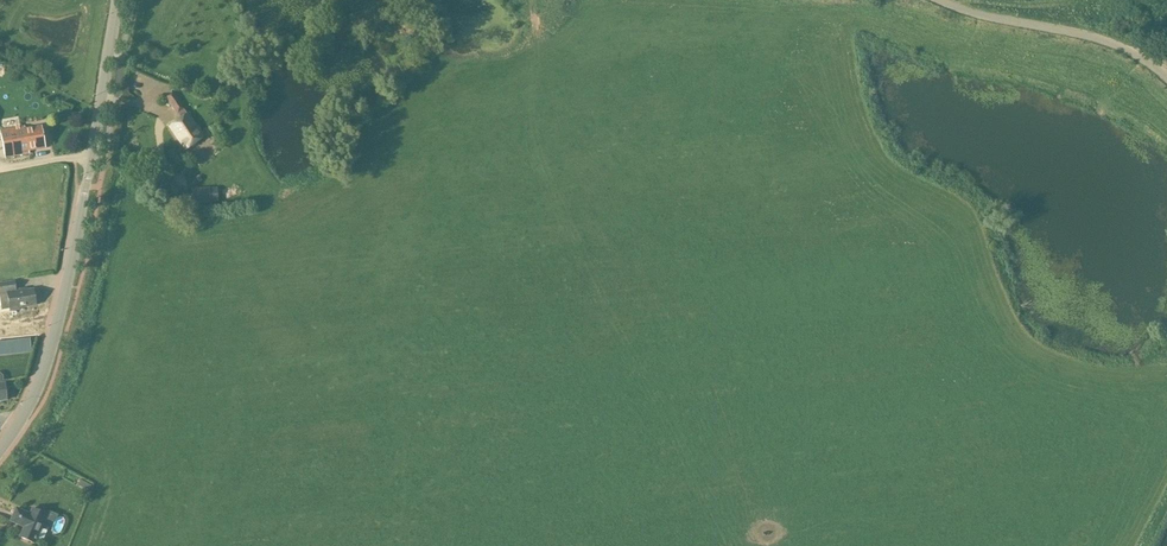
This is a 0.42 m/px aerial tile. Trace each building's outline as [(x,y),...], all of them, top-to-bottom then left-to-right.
[(185,149),(203,136),(188,115),(189,114),(174,92),(165,98),(181,119),(170,127),(185,149)] [(45,148),(41,126),(24,128),(24,126),(0,130),(5,158),(29,154),(29,151),(45,148)] [(165,176),(159,181),(172,197),(179,191),(165,176)] [(211,203),(210,188),(192,189),(193,204),(211,203)] [(15,280),(0,283),(0,299),(2,313),(0,313),(1,320),(14,318),(13,316),(11,316),(10,309),(36,305),(34,290),(26,291),(26,289),(17,291),(15,280)] [(28,351),(27,338),(0,341),(0,353),(28,351)] [(86,483),(80,480),(77,486),(82,489),(86,483)] [(30,514),(16,508),(11,521),(28,528),(24,539),(34,543),(47,514),(33,508),(30,514)]
